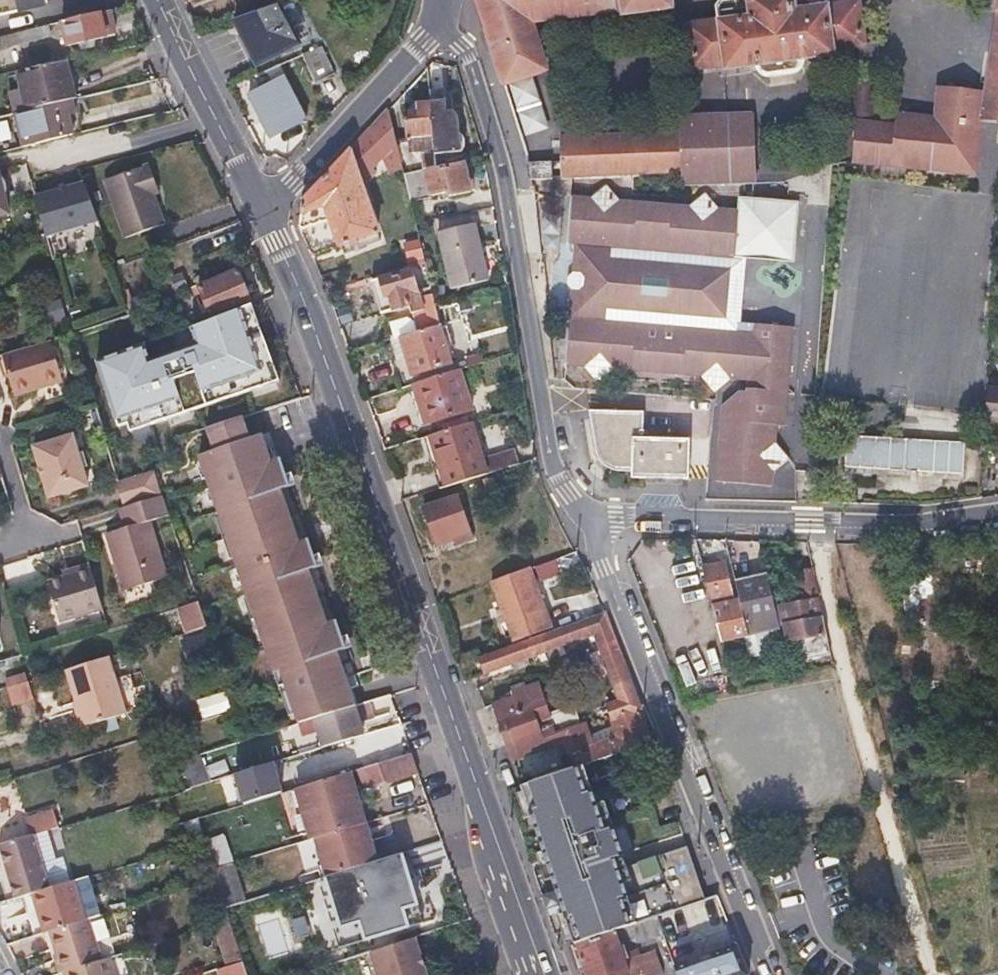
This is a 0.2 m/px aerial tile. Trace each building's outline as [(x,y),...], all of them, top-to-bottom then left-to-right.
[(669,0),(476,0),(480,12),(502,84),(528,76),(544,70),(529,19),(628,7),(629,13),(668,7),(670,3),(669,0)] [(691,64),(696,67),(723,63),(724,68),(770,61),(771,64),(772,66),(774,69),(777,71),(780,72),(782,72),(796,70),(798,69),(800,67),(801,65),(802,65),(802,63),(802,62),(802,60),(802,57),(833,52),(833,47),(859,43),(860,43),(862,41),(863,38),(859,6),(853,2),(826,6),(825,0),(720,0),(716,6),(718,22),(692,26),(687,32),(691,64)] [(984,91),(980,116),(997,119),(997,0),(984,91)] [(233,19),(245,41),(256,64),(295,44),(275,5),(233,19)] [(67,45),(86,40),(105,36),(113,34),(107,10),(62,22),(67,45)] [(49,36),(46,26),(16,33),(19,43),(49,36)] [(980,116),(984,91),(937,88),(934,118),(895,113),(894,125),(869,123),(877,42),(862,41),(860,43),(859,43),(860,76),(853,75),(848,122),(854,122),(850,161),(973,173),(980,116)] [(314,81),(323,77),(333,72),(318,44),(300,53),(314,81)] [(18,70),(27,108),(71,97),(72,97),(73,96),(65,60),(18,70)] [(241,81),(255,108),(268,135),(302,118),(276,64),(241,81)] [(544,124),(528,76),(502,84),(517,133),(544,124)] [(426,91),(427,98),(432,139),(433,151),(462,148),(458,116),(455,110),(445,111),(443,89),(426,91)] [(71,97),(27,108),(13,111),(21,146),(67,135),(62,113),(75,109),(71,97)] [(432,139),(427,98),(416,100),(414,101),(412,103),(412,104),(413,114),(402,115),(404,141),(408,141),(432,139)] [(376,232),(367,205),(358,178),(382,160),(387,175),(401,171),(396,149),(395,145),(385,108),(302,200),(298,225),(311,254),(376,232)] [(679,135),(561,138),(563,176),(680,170),(681,184),(753,181),(750,114),(678,117),(679,135)] [(409,147),(396,149),(401,171),(401,172),(423,167),(435,165),(433,151),(432,139),(408,141),(409,147)] [(424,172),(461,165),(460,159),(435,165),(423,167),(424,172)] [(162,221),(155,203),(148,185),(154,182),(146,161),(101,178),(123,235),(162,221)] [(528,182),(541,181),(553,181),(553,163),(525,164),(528,182)] [(447,193),(448,195),(449,196),(467,192),(461,165),(424,172),(423,167),(401,172),(408,202),(447,193)] [(47,238),(95,220),(81,182),(37,198),(47,238)] [(157,189),(154,182),(148,185),(151,191),(157,189)] [(609,185),(594,199),(606,214),(621,201),(609,185)] [(739,237),(741,212),(719,210),(706,223),(693,208),(621,201),(606,214),(594,199),(572,196),(567,244),(575,244),(572,273),(571,290),(563,365),(584,367),(598,355),(609,370),(701,379),(715,366),(726,381),(744,383),(743,397),(735,396),(723,408),(715,484),(771,489),(772,473),(761,460),(775,447),(777,429),(785,430),(794,330),(739,325),(739,320),(734,315),(738,280),(744,275),(745,261),(746,260),(754,251),(755,238),(739,237)] [(707,196),(693,208),(706,223),(719,210),(707,196)] [(742,199),(741,212),(739,237),(755,238),(754,251),(746,260),(797,265),(802,204),(742,199)] [(437,233),(444,262),(452,290),(487,281),(472,224),(437,233)] [(405,247),(409,268),(424,264),(418,243),(405,247)] [(412,315),(418,334),(440,327),(439,326),(424,264),(409,268),(410,273),(372,285),(378,306),(376,306),(379,316),(392,312),(396,320),(412,315)] [(209,314),(228,306),(247,298),(234,265),(195,281),(209,314)] [(738,280),(734,315),(744,307),(746,288),(738,280)] [(139,438),(284,385),(257,311),(202,331),(208,349),(155,368),(149,351),(92,371),(116,436),(135,429),(139,438)] [(440,327),(418,334),(400,340),(391,342),(397,362),(406,359),(412,377),(451,365),(440,327)] [(61,378),(50,338),(0,353),(0,355),(6,374),(12,392),(61,378)] [(595,382),(609,370),(598,355),(584,367),(595,382)] [(715,366),(701,379),(712,394),(726,381),(715,366)] [(422,423),(425,422),(427,421),(432,434),(474,420),(458,372),(411,388),(422,423)] [(997,421),(997,388),(985,387),(984,420),(997,421)] [(609,470),(614,470),(617,471),(632,472),(631,477),(687,480),(689,438),(641,435),(641,416),(589,413),(596,456),(596,458),(599,463),(602,466),(607,469),(609,470)] [(251,437),(243,414),(197,429),(209,465),(203,467),(281,691),(288,689),(301,724),(314,720),(355,707),(335,650),(343,647),(333,618),(324,621),(305,568),(314,565),(305,538),(296,541),(277,489),(286,486),(276,457),(268,460),(259,435),(251,437)] [(438,492),(478,480),(517,467),(511,451),(481,461),(469,425),(422,441),(438,492)] [(71,432),(32,444),(48,494),(87,483),(71,432)] [(960,478),(962,442),(847,435),(845,472),(960,478)] [(787,462),(775,447),(761,460),(772,473),(787,462)] [(153,468),(117,479),(124,504),(161,492),(153,468)] [(169,515),(161,492),(124,504),(116,506),(122,527),(107,532),(124,590),(166,577),(149,521),(169,515)] [(437,548),(440,547),(442,546),(441,541),(451,538),(455,548),(471,543),(457,501),(424,512),(437,548)] [(530,570),(531,576),(533,581),(574,565),(570,554),(530,570)] [(721,560),(700,565),(706,584),(714,607),(719,625),(717,626),(723,645),(752,635),(747,618),(740,620),(721,560)] [(101,605),(87,562),(70,568),(72,572),(62,576),(46,581),(60,618),(101,605)] [(60,571),(62,576),(72,572),(70,568),(60,571)] [(695,592),(699,591),(703,589),(697,569),(688,572),(695,592)] [(804,601),(819,597),(812,570),(796,574),(804,601)] [(509,627),(512,636),(515,645),(552,631),(546,612),(534,617),(526,595),(532,592),(524,572),(492,585),(499,604),(505,602),(515,625),(509,627)] [(752,635),(782,627),(767,573),(736,583),(747,618),(752,635)] [(786,626),(788,626),(789,625),(791,635),(818,627),(821,640),(830,638),(819,597),(804,601),(781,608),(786,626)] [(199,601),(190,603),(200,629),(208,626),(199,601)] [(579,768),(651,741),(634,693),(605,616),(480,660),(486,679),(596,641),(601,657),(591,661),(598,681),(609,677),(619,706),(607,711),(614,729),(612,730),(613,732),(592,740),(592,750),(591,747),(570,754),(575,769),(579,768)] [(85,726),(127,714),(108,656),(67,668),(85,726)] [(28,672),(6,678),(12,700),(33,695),(28,672)] [(566,745),(568,750),(570,754),(591,747),(585,729),(558,737),(555,727),(553,728),(539,689),(513,698),(515,703),(497,709),(514,762),(566,745)] [(363,736),(355,707),(314,720),(321,748),(363,736)] [(411,752),(414,751),(436,745),(426,717),(383,730),(393,758),(411,752)] [(384,782),(417,771),(411,752),(393,758),(378,762),(384,782)] [(700,884),(687,846),(627,866),(619,869),(615,858),(623,855),(618,840),(614,841),(610,828),(606,829),(593,791),(587,792),(579,768),(575,769),(523,788),(547,860),(551,859),(556,873),(551,874),(557,892),(570,931),(574,945),(576,945),(656,916),(694,903),(689,888),(700,884)] [(8,780),(6,771),(0,773),(0,783),(8,780)] [(349,771),(300,786),(315,837),(321,834),(364,822),(349,771)] [(46,810),(19,818),(24,834),(31,833),(51,827),(46,810)] [(208,839),(201,816),(175,824),(181,847),(208,839)] [(364,822),(321,834),(334,873),(376,860),(364,822)] [(0,842),(0,854),(6,875),(40,864),(31,833),(24,834),(0,842)] [(627,866),(623,855),(615,858),(619,869),(627,866)] [(251,898),(237,859),(218,866),(232,905),(251,898)] [(556,873),(551,859),(547,860),(551,874),(556,873)] [(40,864),(6,875),(13,897),(30,892),(47,887),(40,864)] [(47,887),(30,892),(42,932),(47,930),(85,918),(98,914),(86,875),(47,887)] [(570,931),(557,892),(543,896),(556,936),(570,931)] [(306,915),(292,918),(296,936),(311,933),(306,915)] [(656,916),(576,945),(586,974),(664,974),(656,951),(637,956),(634,949),(620,954),(615,940),(625,937),(636,941),(661,933),(656,916)] [(85,918),(47,930),(59,969),(66,967),(98,957),(85,918)] [(368,953),(376,974),(425,974),(412,939),(368,953)] [(740,942),(715,952),(718,960),(696,968),(693,959),(678,964),(682,974),(752,974),(740,942)] [(66,967),(68,974),(126,974),(118,951),(98,957),(66,967)]
